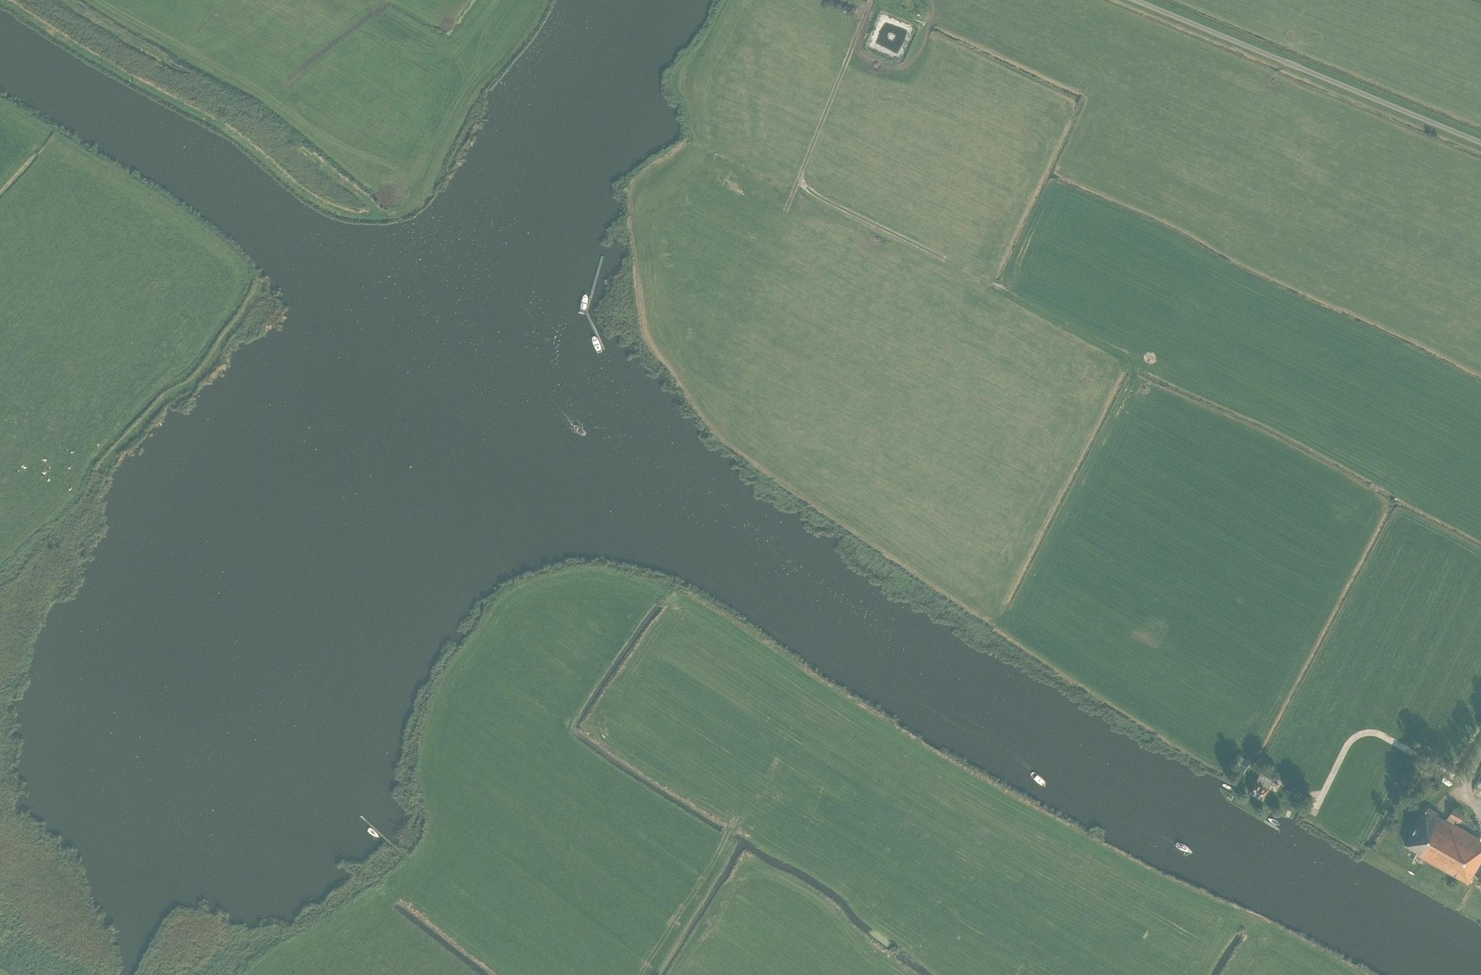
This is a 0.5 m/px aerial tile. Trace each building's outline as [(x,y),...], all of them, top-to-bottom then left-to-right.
[(1248,760),(1242,756),(1235,767),(1242,771),(1248,760)] [(1264,763),(1259,770),(1269,777),(1274,771),(1264,763)] [(1436,773),(1423,766),(1417,776),(1430,784),(1436,773)] [(1255,780),(1249,791),(1262,799),(1268,788),(1272,781),(1260,774),(1256,781),(1255,780)] [(1453,823),(1456,819),(1460,821),(1464,815),(1453,809),(1449,815),(1446,819),(1445,819),(1444,820),(1438,816),(1439,813),(1428,807),(1418,824),(1413,833),(1406,845),(1417,851),(1416,854),(1468,884),(1480,862),(1480,839),(1453,823)]
